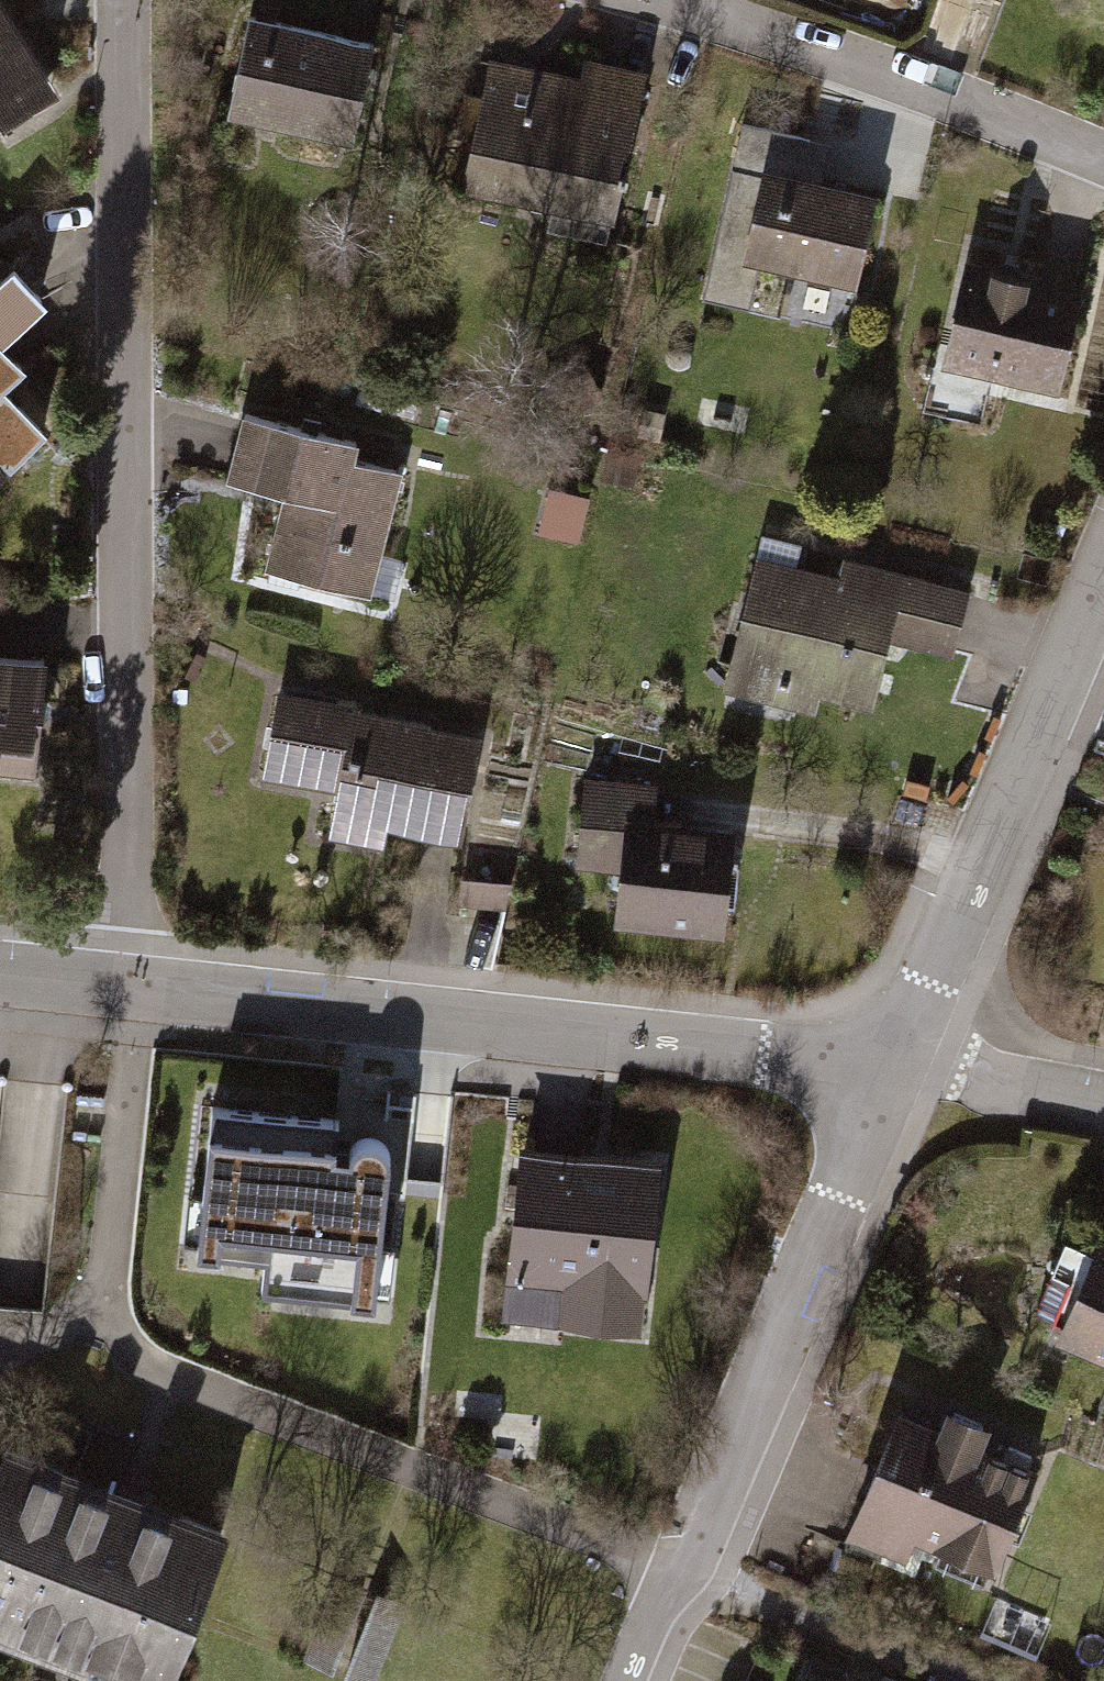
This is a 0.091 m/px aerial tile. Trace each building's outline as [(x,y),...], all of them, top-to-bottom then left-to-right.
[(62,91),(6,0),(1,0),(0,1),(0,128),(62,91)] [(381,53),(248,26),(229,123),(361,150),(381,53)] [(588,90),(496,71),(468,205),(623,237),(656,83),(592,69),(588,90)] [(840,147),(744,126),(738,152),(834,173),(840,147)] [(887,208),(770,183),(751,274),(867,299),(887,208)] [(1096,294),(969,264),(934,412),(985,423),(994,384),(1071,402),(1096,294)] [(45,303),(14,269),(0,282),(0,346),(45,303)] [(0,349),(0,475),(52,426),(18,391),(29,380),(0,349)] [(266,566),(371,592),(403,468),(355,456),(360,436),(243,407),(226,473),(285,488),(266,566)] [(608,507),(552,494),(541,542),(597,555),(608,507)] [(843,585),(759,565),(727,697),(823,721),(828,702),(882,715),(899,647),(963,663),(979,597),(848,565),(843,585)] [(0,656),(0,764),(32,767),(43,660),(0,656)] [(388,824),(464,837),(483,731),(431,722),(432,718),(361,706),(362,701),(277,686),(262,775),(337,788),(329,836),(384,846),(388,824)] [(739,940),(746,842),(663,836),(666,791),(589,786),(582,878),(634,882),(630,932),(739,940)] [(338,1120),(211,1107),(196,1252),(263,1258),(261,1291),(374,1302),(390,1157),(383,1142),(367,1136),(353,1143),(348,1155),(335,1155),(338,1120)] [(501,1144),(479,1142),(476,1177),(499,1178),(501,1144)] [(672,1173),(527,1159),(511,1323),(656,1337),(672,1173)] [(1099,1241),(1093,1259),(1061,1247),(1032,1323),(1064,1335),(1056,1354),(1103,1372),(1103,1243),(1099,1241)] [(889,1422),(844,1543),(980,1594),(1025,1473),(982,1457),(991,1434),(941,1415),(932,1438),(889,1422)] [(243,1547),(9,1450),(0,1472),(0,1640),(99,1680),(188,1680),(243,1547)] [(342,1579),(308,1663),(354,1680),(381,1680),(411,1606),(342,1579)]
